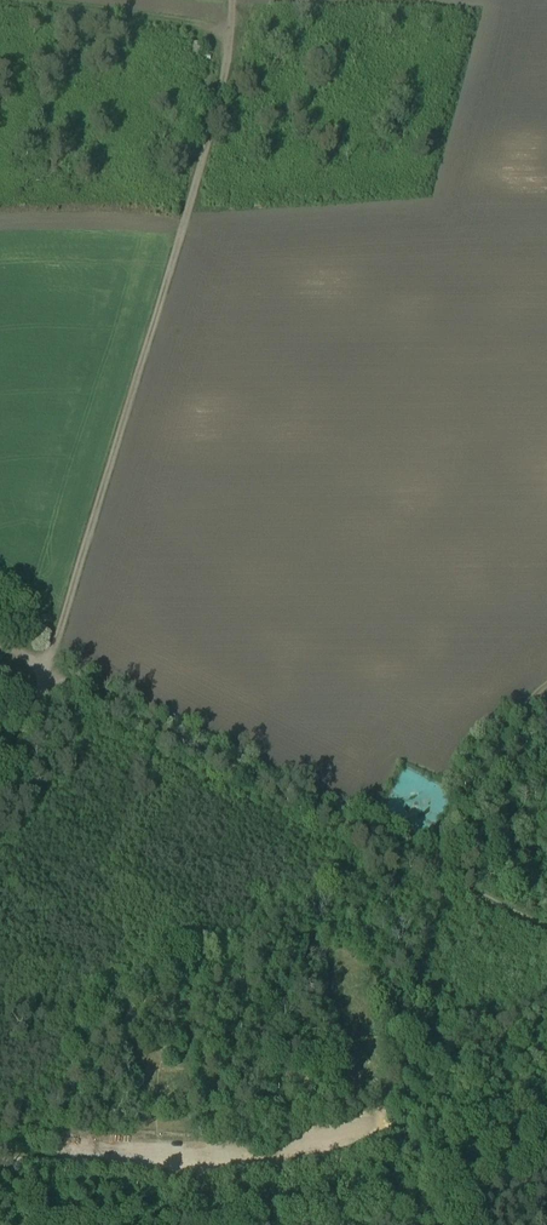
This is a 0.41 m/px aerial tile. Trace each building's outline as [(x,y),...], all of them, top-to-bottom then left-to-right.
[(192,53),(202,55),(203,45),(194,43),(192,53)]
